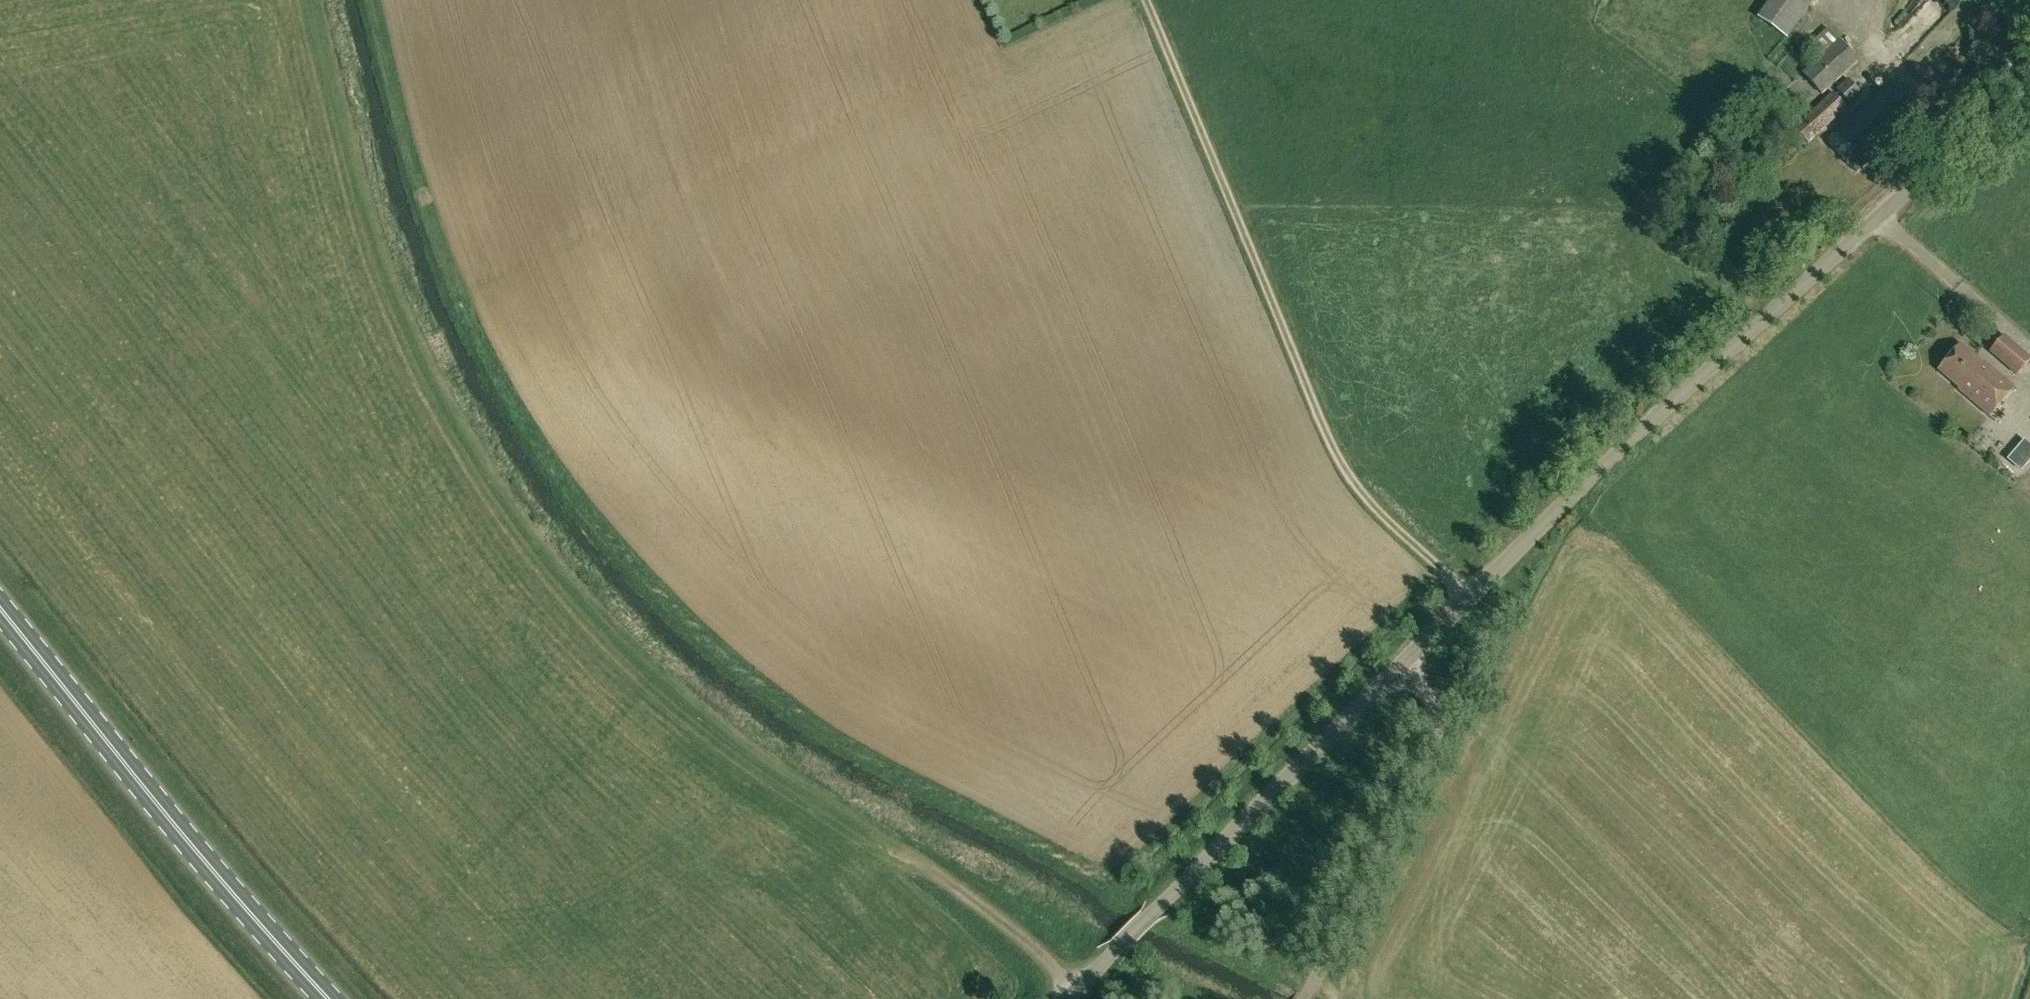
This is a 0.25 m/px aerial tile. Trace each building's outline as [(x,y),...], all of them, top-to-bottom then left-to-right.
[(1760,17),(1790,36),(1815,0),(1772,0),(1760,17)] [(1947,8),(1955,22),(1966,16),(1958,1),(1947,8)] [(1803,72),(1823,94),(1860,62),(1830,28),(1813,45),(1823,56),(1803,72)] [(1851,105),(1863,94),(1849,79),(1838,89),(1851,105)] [(1828,140),(1859,173),(1917,119),(1887,86),(1828,140)] [(1795,129),(1810,143),(1848,108),(1834,92),(1795,129)] [(2029,370),(2029,362),(1999,337),(1988,349),(2022,379),(2029,370)] [(1991,416),(2016,388),(1985,361),(1984,362),(1963,344),(1941,370),(1961,388),(1960,389),(1991,416)] [(312,948),(304,956),(316,969),(324,961),(312,948)]
